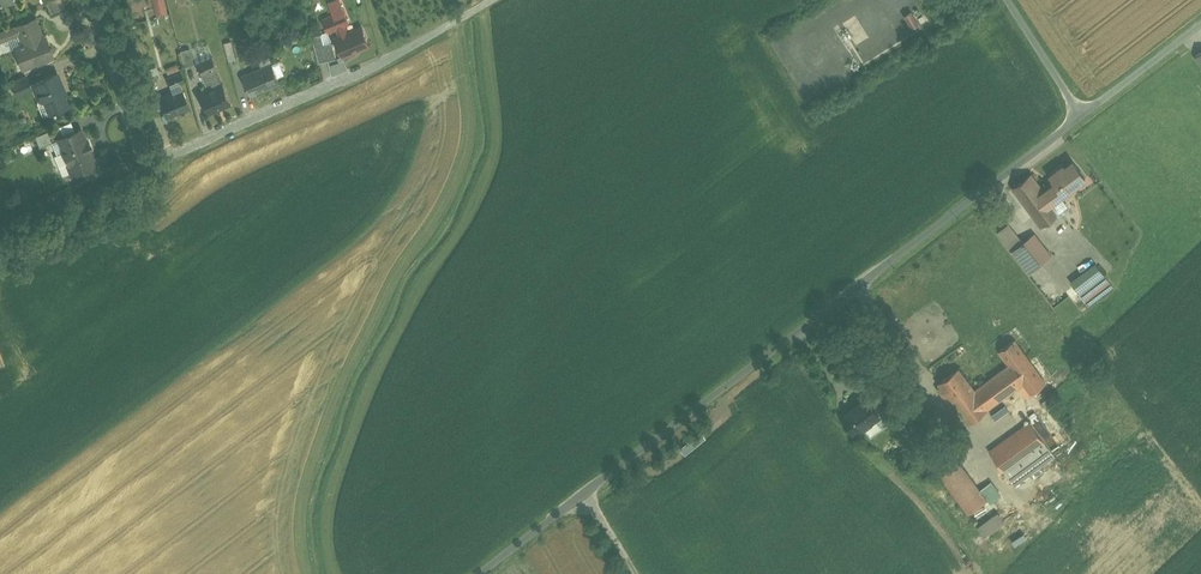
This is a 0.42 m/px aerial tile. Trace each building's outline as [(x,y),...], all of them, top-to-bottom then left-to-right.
[(63,0),(52,0),(47,2),(52,16),(67,10),(63,0)] [(158,18),(169,15),(165,0),(153,0),(158,18)] [(329,33),(338,30),(346,26),(350,24),(340,0),(339,0),(330,4),(335,15),(324,19),(329,33)] [(912,12),(905,16),(912,29),(919,25),(912,12)] [(20,36),(24,46),(15,49),(22,69),(54,57),(50,47),(48,47),(37,18),(0,32),(0,43),(20,36)] [(341,37),(336,39),(344,58),(371,46),(363,27),(349,34),(346,26),(338,30),(341,37)] [(320,64),(329,61),(325,44),(322,34),(313,37),(320,64)] [(244,56),(252,54),(246,35),(238,37),(244,56)] [(232,40),(225,42),(230,61),(237,59),(232,40)] [(334,45),(331,43),(325,44),(329,61),(338,59),(334,45)] [(181,51),(185,67),(194,65),(190,48),(181,51)] [(197,63),(203,76),(218,70),(213,56),(197,63)] [(273,64),(243,76),(251,96),(281,83),(273,64)] [(209,90),(200,94),(208,113),(232,103),(218,70),(203,76),(209,90)] [(182,72),(168,78),(172,87),(185,81),(182,72)] [(58,73),(34,83),(42,101),(38,103),(43,117),(69,106),(61,88),(64,87),(58,73)] [(182,89),(159,99),(167,117),(190,107),(182,89)] [(58,139),(64,137),(60,127),(36,137),(40,147),(58,139)] [(64,137),(58,139),(72,174),(96,164),(81,129),(64,137)] [(1036,172),(1013,189),(1042,228),(1063,213),(1055,201),(1088,177),(1077,162),(1046,186),(1036,172)] [(1010,224),(997,233),(1029,275),(1052,258),(1035,235),(1024,243),(1010,224)] [(1096,266),(1072,285),(1088,306),(1112,287),(1096,266)] [(960,369),(938,385),(969,427),(1018,390),(1026,400),(1047,384),(1016,343),(1001,354),(1010,366),(977,390),(960,369)] [(867,396),(840,417),(858,438),(885,418),(867,396)] [(1029,423),(990,452),(1014,486),(1054,457),(1029,423)] [(934,472),(936,470),(957,456),(963,451),(956,441),(927,462),(934,472)] [(957,456),(936,470),(969,516),(989,502),(982,492),(957,456)] [(993,484),(982,492),(989,502),(992,505),(1002,498),(993,484)] [(988,535),(1002,524),(994,514),(980,526),(988,535)] [(931,526),(909,540),(914,548),(936,533),(931,526)]
